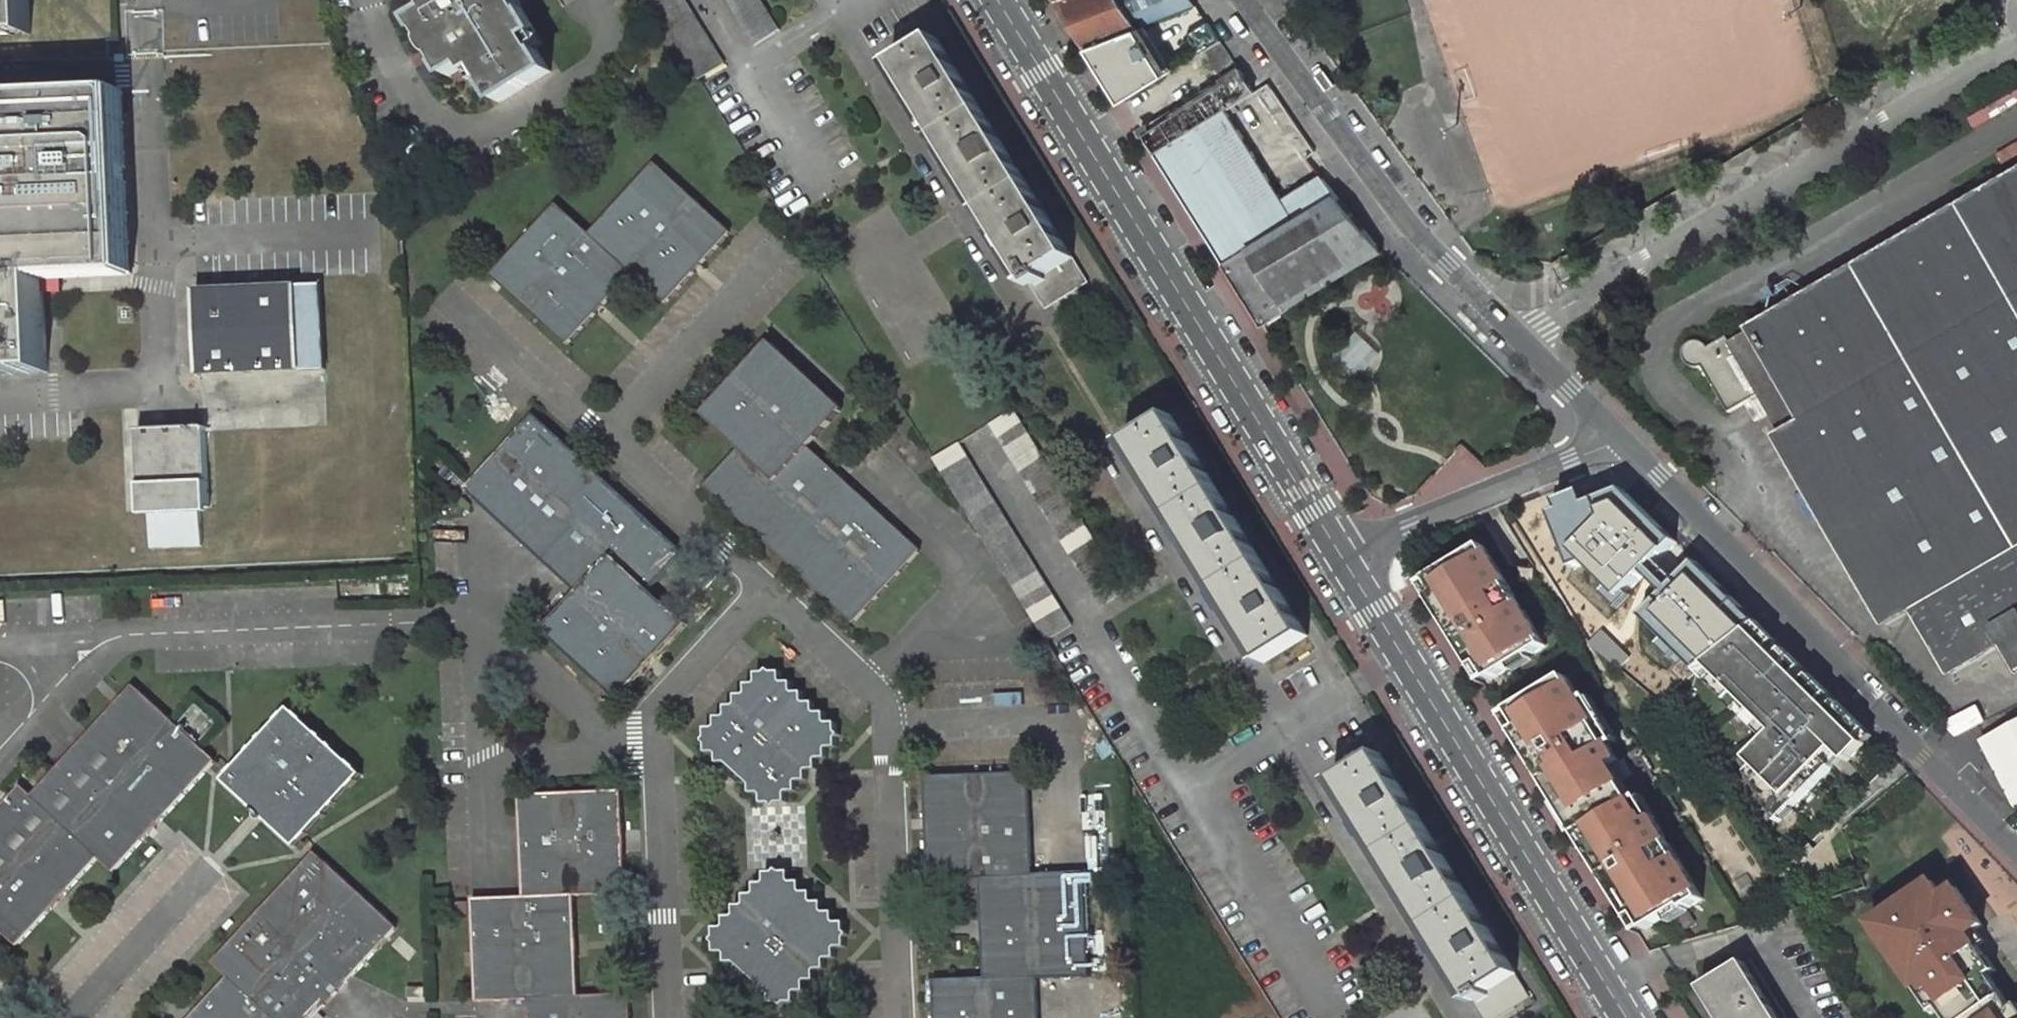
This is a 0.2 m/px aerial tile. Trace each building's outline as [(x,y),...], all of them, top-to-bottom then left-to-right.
[(29,0),(0,0),(0,35),(30,34),(29,0)] [(417,22),(451,77),(467,67),(473,75),(481,70),(501,102),(551,71),(531,38),(537,35),(516,0),(434,0),(429,4),(434,12),(417,22)] [(687,0),(650,0),(699,80),(726,63),(687,0)] [(763,0),(727,0),(755,45),(781,29),(763,0)] [(1091,51),(1142,31),(1196,10),(1189,0),(1063,0),(1060,1),(1091,51)] [(1217,39),(1207,25),(1191,34),(1201,50),(1217,39)] [(1123,102),(1169,75),(1142,31),(1091,51),(1123,102)] [(1089,282),(938,38),(896,64),(1047,308),(1089,282)] [(1225,52),(1217,39),(1201,50),(1209,62),(1225,52)] [(1209,62),(1218,74),(1234,65),(1225,52),(1209,62)] [(1254,93),(1238,70),(1141,130),(1155,154),(1225,111),(1254,93)] [(0,97),(0,324),(9,323),(9,341),(10,348),(11,373),(48,372),(45,286),(44,278),(131,275),(123,92),(0,97)] [(1225,111),(1155,154),(1210,244),(1279,200),(1225,111)] [(602,305),(632,273),(665,303),(694,272),(701,264),(731,233),(655,163),(589,234),(556,204),(490,275),(494,279),(502,286),(565,344),(595,312),(602,305)] [(1210,244),(1262,327),(1384,245),(1325,170),(1279,200),(1210,244)] [(1781,442),(1776,445),(1851,572),(1879,555),(1949,676),(2001,647),(2016,674),(2016,183),(1731,346),(1727,340),(1706,352),(1702,349),(1700,349),(1695,349),(1691,352),(1688,355),(1687,360),(1688,366),(1690,368),(1694,371),(1701,373),(1726,418),(1758,400),(1781,442)] [(320,288),(196,292),(199,373),(200,377),(323,372),(320,288)] [(844,408),(770,340),(702,414),(740,448),(705,487),(816,589),(853,622),(920,549),(840,476),(820,457),(809,447),(844,408)] [(1014,409),(988,425),(1102,607),(1129,590),(1014,409)] [(1307,635),(1172,415),(1130,441),(1263,662),(1307,635)] [(534,416),(466,489),(479,501),(579,593),(544,631),(617,698),(685,624),(647,589),(682,551),(570,449),(534,416)] [(123,427),(126,511),(150,510),(151,547),(206,545),(205,510),(217,509),(214,423),(123,427)] [(1073,625),(960,443),(934,459),(981,534),(1047,641),(1073,625)] [(1565,510),(1551,512),(1577,570),(1589,566),(1624,603),(1680,546),(1626,491),(1587,507),(1582,492),(1561,500),(1565,510)] [(1447,571),(1426,584),(1435,599),(1432,601),(1450,631),(1466,657),(1462,660),(1470,674),(1477,669),(1487,685),(1508,672),(1505,667),(1522,656),(1525,662),(1542,651),(1481,550),(1464,561),(1468,568),(1451,578),(1447,571)] [(1758,623),(1694,564),(1645,616),(1699,670),(1708,663),(1758,623)] [(1426,584),(1419,588),(1428,603),(1432,601),(1435,599),(1426,584)] [(1758,623),(1708,663),(1718,673),(1711,681),(1729,700),(1737,692),(1754,709),(1746,717),(1768,740),(1749,759),(1756,766),(1749,773),(1771,810),(1782,799),(1792,809),(1833,767),(1826,759),(1835,749),(1843,757),(1848,762),(1865,744),(1858,737),(1866,729),(1758,623)] [(1718,673),(1708,663),(1699,670),(1711,681),(1718,673)] [(839,731),(838,723),(829,723),(827,721),(825,713),(817,714),(816,712),(815,703),(807,703),(804,701),(804,693),(797,693),(794,691),(793,683),(784,683),(783,682),(782,673),(774,673),(771,669),(770,669),(766,673),(758,673),(759,681),(756,684),(747,684),(748,692),(745,695),(737,695),(737,704),(735,705),(727,705),(729,712),(725,717),(717,717),(717,725),(715,727),(706,727),(707,736),(704,739),(704,741),(707,744),(708,752),(716,753),(718,754),(719,762),(726,762),(728,764),(729,771),(741,783),(750,783),(752,785),(752,792),(761,793),(763,795),(763,802),(771,802),(775,805),(780,801),(788,802),(787,793),(790,791),(796,791),(797,783),(799,780),(808,780),(807,772),(810,768),(817,769),(817,761),(821,758),(827,757),(827,750),(830,747),(839,747),(839,738),(842,735),(842,733),(839,731)] [(1477,669),(1470,674),(1480,689),(1487,685),(1477,669)] [(1526,706),(1508,718),(1519,735),(1512,739),(1521,754),(1525,752),(1543,777),(1538,780),(1596,866),(1600,863),(1616,886),(1611,889),(1630,918),(1637,913),(1647,927),(1667,913),(1665,910),(1682,899),(1686,906),(1703,894),(1651,816),(1645,821),(1610,769),(1617,764),(1562,682),(1536,699),(1540,706),(1531,712),(1526,706)] [(133,685),(121,698),(114,706),(88,733),(31,795),(21,785),(0,807),(0,931),(16,946),(63,895),(98,857),(113,872),(146,836),(161,820),(206,771),(209,768),(216,761),(202,748),(173,722),(133,685)] [(1729,700),(1746,717),(1754,709),(1737,692),(1729,700)] [(1705,713),(1689,697),(1686,703),(1700,718),(1705,713)] [(362,774),(290,707),(223,780),(296,846),(362,774)] [(1970,715),(1943,727),(1948,737),(1950,743),(1977,730),(1970,715)] [(1508,718),(1501,723),(1512,739),(1519,735),(1508,718)] [(1858,737),(1865,744),(1873,736),(1866,729),(1858,737)] [(2016,806),(2016,733),(1989,746),(2016,806)] [(1826,759),(1833,767),(1843,757),(1835,749),(1826,759)] [(1338,782),(1481,1017),(1503,1017),(1529,1002),(1380,756),(1338,782)] [(926,777),(930,881),(982,879),(986,979),(934,981),(935,1017),(1039,1017),(1037,977),(1088,975),(1084,873),(1033,875),(1029,773),(926,777)] [(622,790),(519,794),(523,897),(472,899),(472,917),(476,1002),(527,1000),(528,1017),(632,1017),(632,994),(579,996),(575,896),(626,894),(622,790)] [(1779,823),(1792,809),(1782,799),(1771,810),(1779,823)] [(1794,853),(1785,844),(1776,853),(1785,862),(1794,853)] [(1809,844),(1796,857),(1801,862),(1814,849),(1809,844)] [(315,852),(212,963),(228,977),(210,996),(190,1017),(315,1017),(353,976),(397,928),(315,852)] [(734,913),(732,916),(724,916),(725,923),(721,926),(713,926),(713,938),(709,940),(713,943),(713,952),(721,952),(725,954),(725,962),(732,961),(735,964),(736,971),(748,982),(755,982),(759,984),(759,992),(767,992),(770,994),(770,1002),(779,1002),(783,1006),(786,1002),(794,1002),(794,995),(798,991),(804,991),(803,983),(807,980),(815,980),(814,973),(817,970),(825,969),(825,962),(828,958),(835,958),(835,951),(838,948),(847,948),(846,940),(849,937),(849,935),(846,932),(846,923),(836,923),(833,921),(833,913),(825,913),(822,910),(823,902),(815,902),(812,900),(812,891),(802,892),(800,890),(800,882),(792,883),(790,880),(789,872),(780,872),(778,870),(776,873),(765,873),(765,880),(763,883),(755,883),(755,891),(753,894),(745,894),(745,902),(743,905),(734,905),(734,913)] [(1752,882),(1747,874),(1736,881),(1742,889),(1752,882)] [(1954,889),(1943,874),(1930,883),(1941,898),(1954,889)] [(1873,931),(1913,990),(1920,986),(1936,1009),(1942,1017),(2015,1017),(2010,1010),(1986,976),(1977,963),(1983,959),(1967,936),(1980,927),(1954,889),(1941,898),(1930,883),(1882,917),(1886,922),(1873,931)] [(1739,919),(1733,909),(1725,913),(1731,924),(1739,919)] [(1637,913),(1630,918),(1640,931),(1647,927),(1637,913)] [(1880,914),(1867,923),(1873,931),(1886,922),(1882,917),(1880,914)] [(1992,972),(1983,959),(1977,963),(1986,976),(1992,972)] [(1701,993),(1717,1017),(1776,1017),(1744,966),(1701,993)] [(1911,992),(1927,1015),(1936,1009),(1920,986),(1913,990),(1911,992)] [(407,999),(419,999),(419,1001),(425,1001),(425,988),(407,988),(407,999)]
